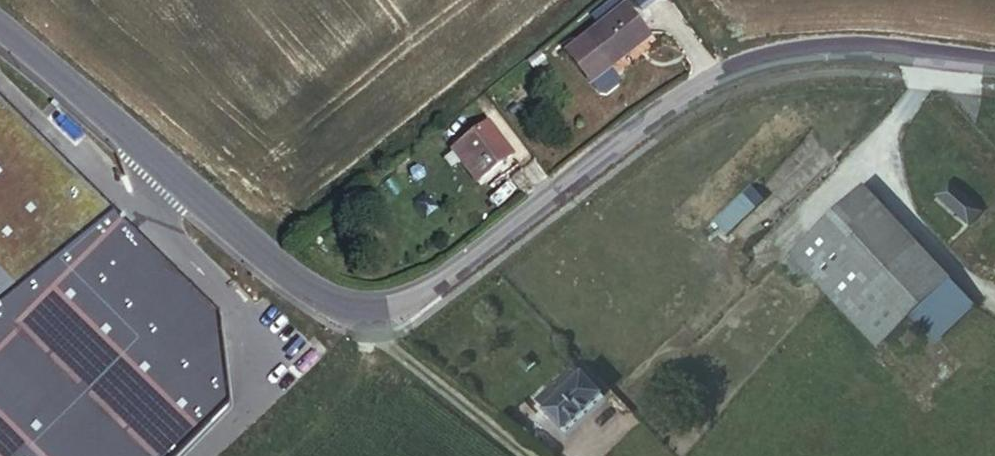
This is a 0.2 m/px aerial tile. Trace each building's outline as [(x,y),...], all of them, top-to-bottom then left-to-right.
[(597,23),(620,5),(616,0),(609,0),(590,15),(597,23)] [(587,79),(646,33),(622,3),(620,5),(597,23),(563,50),(587,79)] [(223,400),(213,311),(76,176),(0,101),(0,455),(168,455),(223,400)] [(452,150),(476,181),(510,152),(487,122),(452,150)] [(932,197),(962,227),(977,213),(946,181),(932,197)] [(847,200),(934,289),(950,272),(862,183),(847,200)] [(908,314),(934,289),(847,200),(775,264),(793,283),(808,272),(874,343),(908,314)] [(950,272),(934,289),(908,314),(929,336),(972,297),(950,272)] [(562,430),(653,351),(649,346),(674,324),(647,295),(593,340),(596,344),(534,399),(562,430)]
